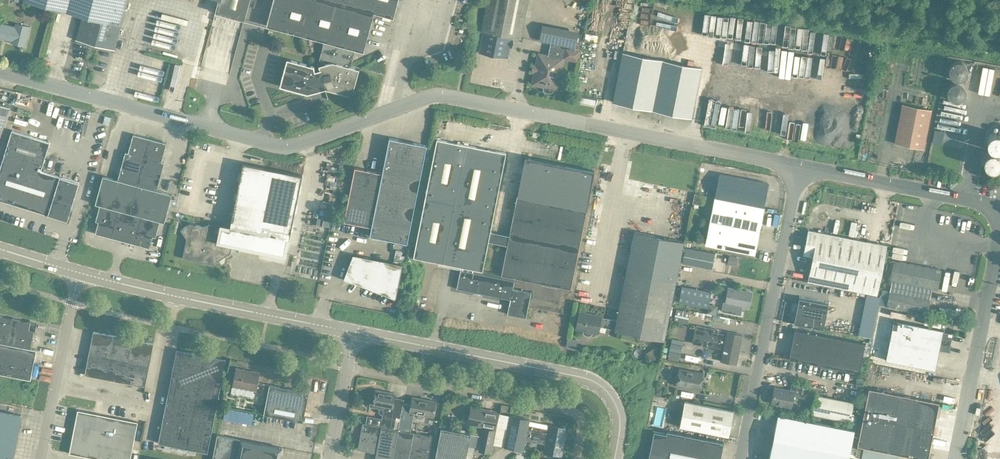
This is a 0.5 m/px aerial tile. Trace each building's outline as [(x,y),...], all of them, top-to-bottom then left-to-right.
[(82,14),(75,39),(114,49),(119,33),(122,34),(124,29),(120,28),(127,0),(30,0),(82,14)] [(215,12),(244,20),(249,0),(218,0),(215,12)] [(266,26),(323,41),(319,59),(320,65),(314,67),(287,60),(280,87),(305,94),(320,90),(320,89),(324,88),(325,89),(351,96),(359,69),(350,67),(355,50),(363,52),(374,13),(393,18),(398,0),(273,0),(266,26)] [(520,38),(527,0),(487,0),(481,30),(484,31),(480,52),(484,52),(483,53),(499,56),(499,55),(507,57),(511,36),(520,38)] [(553,7),(577,9),(578,0),(553,0),(553,7)] [(660,3),(659,16),(679,17),(679,4),(660,3)] [(591,10),(605,14),(606,8),(593,5),(591,10)] [(533,20),(530,34),(567,41),(570,27),(533,20)] [(162,27),(189,32),(190,26),(163,21),(162,27)] [(7,40),(11,41),(11,43),(25,46),(30,27),(16,23),(15,27),(0,23),(0,38),(7,40)] [(566,48),(563,59),(577,62),(579,50),(566,48)] [(612,102),(641,107),(691,117),(701,68),(622,53),(612,102)] [(538,54),(532,84),(535,84),(553,88),(556,88),(562,59),(538,54)] [(851,69),(851,59),(829,58),(829,68),(851,69)] [(473,67),(461,65),(459,71),(471,74),(473,67)] [(822,90),(833,86),(831,79),(820,83),(822,90)] [(576,96),(575,101),(594,105),(595,100),(576,96)] [(52,109),(53,104),(30,99),(28,104),(52,109)] [(9,107),(0,104),(0,135),(9,107)] [(931,110),(902,104),(894,143),(923,149),(931,110)] [(743,129),(745,112),(732,110),(729,127),(743,129)] [(987,121),(975,115),(969,128),(982,133),(987,121)] [(874,124),(864,122),(861,136),(871,138),(874,124)] [(947,136),(952,131),(948,127),(943,132),(947,136)] [(67,221),(79,182),(41,171),(49,142),(11,130),(0,166),(0,200),(67,221)] [(161,161),(166,143),(133,134),(128,152),(125,152),(117,180),(102,175),(95,204),(99,205),(95,221),(98,222),(95,234),(149,248),(152,237),(155,237),(159,221),(164,222),(172,194),(157,190),(164,162),(161,161)] [(973,151),(981,148),(976,136),(968,140),(973,151)] [(389,138),(382,173),(371,227),(369,236),(407,243),(426,145),(389,138)] [(513,277),(570,289),(586,210),(517,196),(509,236),(490,232),(505,153),(436,139),(413,257),(462,267),(461,270),(460,270),(456,289),(510,299),(507,314),(526,318),(531,292),(512,288),(514,281),(512,280),(513,277)] [(939,158),(944,162),(949,157),(945,152),(939,158)] [(525,157),(517,196),(586,210),(594,171),(525,157)] [(243,163),(229,226),(289,238),(302,175),(243,163)] [(371,227),(382,173),(354,167),(343,221),(371,227)] [(719,174),(714,197),(763,207),(768,184),(719,174)] [(714,197),(705,244),(754,254),(763,207),(714,197)] [(189,223),(180,230),(186,239),(182,258),(212,265),(230,253),(231,246),(236,247),(237,244),(286,254),(289,238),(229,226),(220,224),(219,229),(214,228),(210,222),(204,226),(189,223)] [(876,295),(886,245),(867,241),(866,242),(808,230),(803,255),(812,257),(807,281),(876,295)] [(683,242),(635,232),(617,321),(602,317),(603,315),(578,311),(575,330),(583,331),(584,336),(590,337),(593,334),(597,335),(599,328),(613,331),(613,333),(663,343),(683,242)] [(938,259),(945,260),(946,248),(926,247),(926,255),(939,256),(938,259)] [(687,248),(683,263),(713,269),(717,254),(687,248)] [(961,272),(965,254),(957,252),(953,271),(961,272)] [(343,279),(395,299),(402,265),(352,255),(343,279)] [(937,289),(941,270),(893,260),(889,280),(937,289)] [(708,308),(711,292),(681,286),(678,302),(708,308)] [(729,289),(726,303),(748,308),(750,293),(729,289)] [(887,306),(926,314),(929,299),(890,291),(887,306)] [(798,298),(793,323),(823,329),(828,304),(798,298)] [(958,317),(959,311),(940,307),(938,313),(958,317)] [(677,310),(675,321),(688,324),(691,312),(677,310)] [(25,406),(36,350),(30,348),(33,331),(28,330),(30,322),(0,316),(0,401),(25,406)] [(893,320),(885,360),(935,370),(939,350),(949,352),(952,334),(943,332),(943,330),(893,320)] [(720,361),(736,364),(742,335),(726,331),(725,334),(717,333),(717,330),(696,325),(692,343),(702,345),(702,344),(706,345),(705,347),(713,349),(714,347),(722,349),(720,361)] [(794,329),(788,359),(859,373),(865,343),(794,329)] [(153,343),(93,331),(84,375),(144,386),(153,343)] [(673,339),(669,359),(679,361),(683,341),(673,339)] [(207,453),(216,406),(225,359),(176,349),(158,443),(207,453)] [(884,377),(885,364),(880,364),(879,371),(874,371),(874,377),(884,377)] [(302,422),(304,412),(308,392),(269,385),(257,383),(259,373),(235,368),(232,386),(255,390),(255,393),(267,395),(263,414),(302,422)] [(676,385),(699,389),(702,374),(679,369),(676,385)] [(807,387),(791,384),(790,391),(774,388),(771,403),(791,407),(793,396),(805,398),(807,387)] [(921,458),(928,458),(939,403),(868,389),(857,446),(921,458)] [(393,429),(396,417),(400,418),(403,403),(393,401),(395,394),(375,390),(372,404),(370,404),(368,412),(369,412),(370,404),(380,406),(379,411),(381,414),(382,414),(380,426),(393,429)] [(849,422),(853,402),(815,395),(811,414),(849,422)] [(410,405),(403,403),(400,418),(408,419),(409,413),(432,417),(435,401),(412,397),(410,405)] [(984,406),(984,411),(988,411),(989,401),(996,401),(996,398),(977,397),(977,405),(984,406)] [(728,436),(733,411),(684,401),(679,426),(728,436)] [(469,423),(488,426),(495,428),(498,413),(471,408),(469,423)] [(69,453),(98,458),(130,458),(137,422),(77,410),(69,453)] [(21,415),(0,411),(0,458),(12,458),(21,415)] [(854,429),(777,414),(768,458),(848,458),(854,429)] [(527,433),(528,425),(529,419),(510,416),(504,447),(523,451),(527,433)] [(380,426),(362,423),(357,449),(376,453),(375,458),(392,458),(398,430),(393,429),(380,426)] [(548,429),(528,425),(527,433),(546,437),(543,453),(561,456),(567,428),(548,425),(548,429)] [(470,434),(441,428),(434,458),(465,458),(470,434)] [(479,451),(489,453),(493,430),(484,428),(479,451)] [(392,458),(408,458),(413,433),(398,430),(392,458)] [(723,442),(666,431),(666,433),(652,431),(647,458),(720,458),(723,442)] [(408,458),(415,458),(428,458),(432,436),(413,433),(408,458)] [(281,448),(216,435),(212,458),(279,458),(281,448)]
